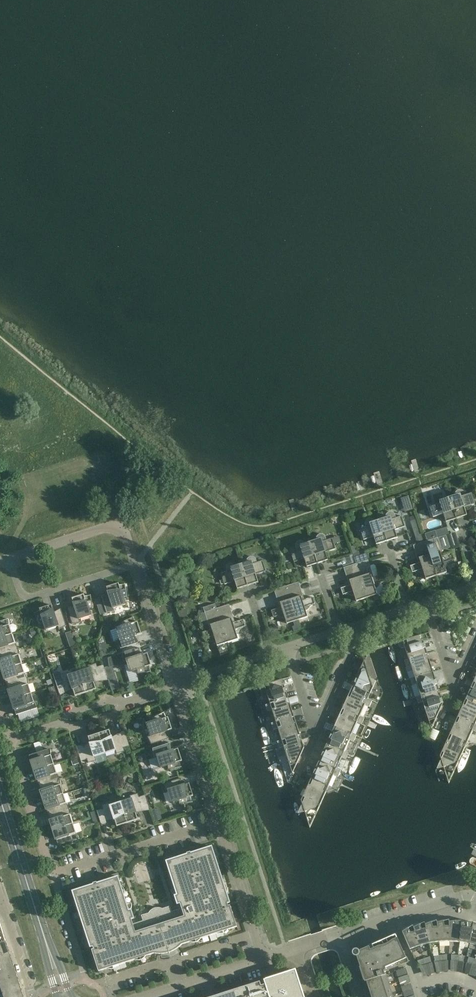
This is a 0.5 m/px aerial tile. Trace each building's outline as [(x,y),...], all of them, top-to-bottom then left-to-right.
[(456,519),(464,516),(467,516),(464,508),(475,504),(471,494),(465,496),(464,493),(464,492),(463,491),(462,490),(461,490),(460,490),(459,490),(458,490),(457,491),(456,491),(456,492),(455,493),(455,494),(455,495),(455,496),(450,498),(456,519)] [(443,514),(446,522),(456,519),(450,498),(444,500),(443,499),(443,498),(442,497),(441,497),(440,496),(439,496),(438,497),(437,497),(436,497),(436,498),(435,499),(435,500),(434,501),(434,502),(435,503),(435,505),(430,507),(433,518),(443,514)] [(387,541),(395,539),(397,538),(395,530),(405,527),(402,516),(396,518),(395,515),(395,514),(394,514),(393,513),(393,512),(392,512),(391,512),(390,512),(389,512),(388,513),(387,513),(387,514),(386,515),(386,516),(386,517),(386,518),(380,520),(387,541)] [(374,537),(376,545),(387,541),(380,520),(374,522),(374,521),(373,520),(371,519),(370,519),(369,519),(368,519),(367,519),(366,520),(366,521),(365,521),(365,522),(365,523),(365,524),(365,525),(366,528),(360,529),(363,540),(374,537)] [(415,520),(410,521),(417,544),(423,542),(415,520)] [(444,527),(435,530),(435,531),(437,537),(446,534),(444,527)] [(437,537),(435,531),(425,534),(426,540),(437,537)] [(317,564),(325,561),(328,560),(325,552),(336,549),(334,544),(332,538),(327,540),(326,538),(325,537),(325,536),(324,535),(323,535),(322,534),(321,534),(320,534),(319,535),(318,535),(317,536),(317,537),(316,538),(316,539),(316,540),(316,541),(310,542),(317,564)] [(438,538),(425,542),(436,576),(447,572),(445,566),(447,565),(448,564),(449,563),(450,561),(452,561),(451,560),(454,559),(452,553),(441,556),(440,552),(442,551),(438,538)] [(304,559),(307,567),(317,564),(310,542),(305,544),(304,543),(303,542),(302,541),(301,541),(300,541),(299,541),(298,542),(297,542),(296,543),(296,544),(295,545),(295,546),(296,547),(296,550),(290,552),(294,562),(304,559)] [(413,545),(413,546),(417,559),(419,559),(420,563),(410,566),(412,573),(415,572),(417,572),(418,572),(420,573),(422,573),(424,573),(426,579),(436,576),(425,542),(423,542),(417,544),(413,545)] [(360,555),(354,557),(356,564),(367,560),(365,554),(360,555)] [(248,586),(256,583),(258,583),(256,575),(266,571),(263,561),(257,563),(256,560),(256,559),(255,558),(254,558),(253,557),(252,557),(251,557),(250,557),(249,557),(248,558),(247,559),(246,560),(246,562),(246,563),(241,565),(248,586)] [(360,577),(367,598),(377,595),(375,588),(377,588),(378,586),(379,585),(380,584),(382,583),(382,582),(385,582),(382,575),(378,576),(375,566),(373,565),(370,566),(368,560),(367,560),(356,564),(360,577)] [(241,565),(235,567),(234,566),(234,565),(233,565),(233,564),(232,564),(231,563),(230,563),(229,564),(228,564),(227,564),(227,565),(226,566),(226,567),(226,568),(226,569),(227,572),(221,574),(224,585),(235,581),(237,589),(248,586),(241,565)] [(356,601),(367,598),(360,577),(356,564),(343,568),(348,581),(350,581),(351,585),(341,588),(343,595),(345,594),(345,595),(347,594),(349,594),(350,595),(352,596),(354,595),(356,601)] [(298,582),(286,586),(297,620),(308,617),(306,611),(307,610),(309,609),(310,607),(311,606),(313,605),(312,605),(315,604),(313,597),(302,601),(301,597),(303,596),(298,582)] [(107,587),(109,595),(109,597),(102,599),(107,613),(115,612),(114,608),(125,605),(123,598),(126,597),(126,598),(127,598),(125,584),(125,585),(119,585),(119,584),(107,587)] [(274,590),(278,604),(280,603),(281,607),(271,611),(273,617),(276,616),(276,617),(278,616),(279,617),(281,618),(283,618),(285,617),(287,624),(297,620),(286,586),(274,590)] [(128,594),(132,605),(138,603),(134,592),(128,594)] [(75,608),(68,610),(72,624),(80,623),(79,619),(91,616),(89,609),(92,608),(92,609),(91,595),(90,595),(90,596),(85,596),(84,595),(72,599),(74,606),(75,608)] [(104,614),(99,598),(95,600),(100,615),(104,614)] [(228,643),(217,609),(215,604),(203,608),(205,614),(202,614),(202,625),(208,625),(210,630),(202,633),(204,640),(206,639),(206,641),(216,641),(217,646),(228,643)] [(55,614),(54,613),(52,605),(39,609),(40,611),(35,613),(34,613),(41,625),(44,623),(46,630),(58,626),(59,630),(66,626),(62,612),(55,614)] [(229,605),(217,609),(228,643),(238,639),(236,633),(238,632),(239,631),(240,630),(241,628),(243,628),(243,627),(246,626),(243,620),(233,623),(232,619),(233,618),(229,605)] [(138,643),(135,636),(141,634),(138,622),(136,623),(133,618),(134,617),(133,617),(121,623),(121,624),(122,624),(123,627),(117,629),(120,640),(117,641),(121,649),(138,644),(137,643),(138,643)] [(9,619),(0,622),(0,638),(12,634),(12,633),(15,632),(17,628),(16,625),(13,624),(9,625),(9,619)] [(18,649),(15,644),(12,634),(0,638),(0,655),(18,649)] [(427,654),(424,644),(423,641),(421,641),(419,636),(422,636),(421,635),(398,642),(401,649),(405,648),(409,659),(425,654),(425,655),(427,654)] [(2,671),(22,664),(19,655),(18,649),(0,655),(0,665),(2,671)] [(136,649),(108,658),(109,667),(128,665),(131,672),(137,670),(138,673),(137,673),(137,674),(151,672),(151,671),(150,672),(150,666),(152,666),(148,653),(140,656),(138,656),(136,649)] [(427,660),(425,655),(425,654),(409,659),(404,661),(406,667),(411,666),(415,677),(415,678),(431,673),(433,672),(429,659),(427,660)] [(355,687),(353,692),(352,692),(368,699),(373,688),(376,681),(370,679),(364,661),(353,686),(355,687)] [(102,680),(107,679),(108,678),(104,665),(97,667),(96,663),(88,666),(89,669),(79,673),(86,693),(96,690),(94,682),(94,680),(100,678),(101,681),(102,681),(102,680)] [(5,680),(7,685),(28,678),(25,673),(22,664),(2,671),(5,680)] [(60,675),(59,672),(53,673),(55,681),(61,679),(60,675)] [(68,672),(60,675),(61,679),(55,681),(59,694),(65,692),(66,693),(66,692),(65,689),(72,687),(73,689),(75,696),(86,693),(79,673),(69,676),(68,672)] [(433,678),(431,673),(415,678),(415,677),(410,679),(412,686),(417,684),(421,696),(437,691),(439,691),(435,677),(433,678)] [(8,691),(11,700),(31,694),(28,684),(28,678),(7,685),(8,691)] [(283,680),(282,679),(259,687),(262,694),(266,692),(270,704),(286,699),(288,698),(284,685),(282,686),(280,681),(283,680)] [(475,683),(473,688),(471,687),(465,700),(468,701),(468,700),(475,704),(475,683)] [(48,688),(51,696),(57,694),(54,686),(48,688)] [(423,702),(431,729),(443,703),(441,696),(438,696),(437,691),(421,696),(416,697),(418,704),(423,702)] [(344,710),(345,710),(360,717),(365,705),(369,707),(372,701),(368,699),(352,692),(350,698),(348,697),(342,709),(344,710)] [(35,703),(31,694),(11,700),(14,710),(16,715),(37,709),(35,703)] [(276,722),(292,717),(294,717),(290,704),(288,704),(286,699),(270,704),(265,705),(267,712),(272,710),(276,722)] [(475,724),(475,723),(475,704),(468,700),(468,701),(465,706),(463,705),(462,708),(458,717),(460,718),(475,725),(475,724)] [(334,727),(336,728),(337,727),(352,734),(357,723),(362,725),(364,719),(360,717),(345,710),(344,710),(342,715),(340,714),(334,727)] [(163,733),(164,732),(172,730),(168,718),(166,718),(164,713),(152,719),(152,720),(152,719),(154,722),(147,724),(151,736),(147,737),(151,745),(165,740),(163,733)] [(282,740),(282,741),(298,735),(298,736),(300,735),(296,722),(294,723),(292,717),(276,722),(271,723),(273,730),(278,729),(282,740)] [(452,736),(452,735),(467,742),(473,731),(475,732),(475,725),(475,724),(475,725),(460,718),(458,723),(455,722),(454,725),(450,735),(452,736)] [(332,732),(326,744),(329,745),(344,752),(349,740),(354,742),(357,736),(352,734),(337,727),(336,728),(337,728),(334,733),(332,732)] [(109,730),(99,733),(105,754),(115,750),(117,754),(125,751),(123,748),(129,746),(125,732),(118,735),(119,737),(113,739),(112,738),(109,730)] [(302,740),(310,737),(308,730),(300,733),(302,740)] [(83,746),(77,748),(81,762),(87,760),(88,763),(96,761),(95,757),(105,754),(99,733),(88,737),(90,744),(91,746),(84,749),(83,746)] [(183,734),(175,737),(178,746),(186,744),(183,734)] [(299,741),(298,736),(298,735),(282,741),(282,740),(277,742),(279,748),(284,747),(290,766),(297,764),(304,748),(302,740),(299,741)] [(447,740),(446,743),(442,752),(444,753),(443,756),(437,769),(455,764),(457,759),(459,760),(459,761),(467,742),(452,735),(452,736),(450,741),(447,740)] [(170,744),(153,749),(154,758),(157,756),(161,768),(167,766),(168,769),(168,770),(182,768),(182,767),(181,767),(180,762),(182,761),(178,749),(172,751),(170,744)] [(319,762),(321,763),(321,762),(336,769),(341,758),(346,760),(349,753),(344,752),(329,745),(326,744),(319,762)] [(63,746),(52,747),(53,757),(64,756),(63,746)] [(31,762),(34,771),(54,764),(51,755),(50,749),(29,756),(31,761),(31,762)] [(77,757),(70,759),(72,766),(79,764),(77,757)] [(311,779),(313,780),(328,787),(333,775),(338,777),(341,771),(336,769),(321,762),(321,763),(319,768),(316,767),(311,779)] [(37,780),(39,786),(60,779),(57,774),(54,764),(34,771),(37,780)] [(178,780),(181,779),(181,778),(164,784),(165,792),(168,791),(172,803),(179,801),(179,804),(193,802),(192,802),(191,797),(193,796),(189,784),(182,786),(180,787),(178,780)] [(40,791),(43,801),(64,794),(61,785),(60,779),(39,786),(41,791),(40,791)] [(320,805),(326,792),(328,787),(313,780),(311,785),(309,784),(303,797),(305,798),(298,814),(316,808),(318,804),(320,805)] [(47,810),(48,815),(69,809),(67,804),(64,794),(43,801),(46,810),(47,810)] [(143,811),(150,809),(145,795),(139,797),(138,794),(130,796),(131,800),(121,803),(127,823),(138,820),(136,812),(135,810),(142,808),(143,811)] [(114,817),(114,819),(117,827),(127,823),(121,803),(111,806),(110,803),(102,805),(103,809),(97,811),(101,824),(108,822),(107,819),(114,817)] [(50,821),(53,830),(73,824),(70,814),(69,809),(48,815),(50,821)] [(73,824),(53,830),(56,840),(58,845),(79,839),(76,833),(73,824)] [(209,936),(217,933),(216,931),(222,929),(228,927),(229,930),(237,927),(230,906),(228,906),(227,904),(230,903),(227,894),(225,895),(223,889),(221,884),(223,883),(221,875),(218,867),(216,868),(214,862),(212,856),(214,855),(212,847),(191,854),(191,852),(187,854),(187,855),(175,859),(166,862),(169,870),(172,869),(174,875),(175,881),(173,882),(175,890),(177,895),(175,896),(178,905),(180,904),(182,909),(172,912),(170,907),(169,907),(163,909),(162,909),(161,909),(160,908),(159,908),(157,908),(156,908),(155,909),(153,909),(152,910),(152,911),(151,911),(150,912),(149,913),(149,914),(142,916),(141,916),(143,921),(133,924),(131,919),(134,919),(131,910),(129,911),(127,905),(124,897),(122,898),(120,892),(118,886),(121,885),(118,877),(109,880),(97,884),(97,882),(93,884),(93,885),(73,892),(75,900),(78,899),(80,905),(82,911),(79,912),(82,920),(84,927),(87,927),(88,933),(90,938),(88,939),(90,947),(91,948),(93,947),(94,949),(92,950),(92,951),(99,971),(107,969),(106,966),(112,964),(118,963),(119,965),(127,962),(134,960),(134,957),(140,956),(142,955),(145,954),(146,956),(154,954),(157,954),(159,954),(160,954),(162,954),(163,954),(163,949),(172,946),(174,951),(176,950),(177,949),(179,948),(179,947),(182,945),(190,942),(189,940),(191,939),(195,938),(200,936),(201,939),(209,936)] [(76,927),(71,910),(65,912),(69,928),(76,927)] [(437,923),(438,923),(437,920),(426,925),(425,925),(429,944),(439,942),(437,923)] [(449,920),(438,923),(437,923),(439,942),(449,942),(449,922),(450,922),(449,920)] [(461,923),(462,923),(462,920),(450,922),(449,922),(449,942),(459,942),(461,923)] [(425,922),(414,928),(420,946),(429,944),(425,925),(426,925),(425,922)] [(474,923),(462,923),(461,923),(459,942),(469,944),(473,925),(474,925),(474,923)] [(420,946),(414,928),(413,926),(402,932),(410,950),(420,946)] [(366,981),(378,977),(385,975),(384,972),(384,971),(385,971),(385,970),(385,969),(385,968),(406,959),(396,935),(372,946),(373,949),(370,950),(369,947),(355,953),(365,982),(366,982),(366,981)] [(9,949),(6,942),(0,944),(0,956),(8,954),(10,953),(9,949)] [(8,954),(0,956),(0,969),(13,965),(10,953),(8,954)] [(426,966),(424,959),(417,961),(420,968),(426,966)] [(15,977),(17,976),(13,965),(0,969),(0,982),(15,977)] [(269,996),(304,996),(295,971),(266,980),(264,980),(265,985),(269,996)] [(386,974),(385,975),(378,977),(366,981),(366,982),(370,992),(389,985),(386,975),(386,974)] [(265,985),(261,986),(260,982),(217,996),(218,996),(269,996),(265,985)] [(371,996),(388,996),(392,996),(389,985),(370,992),(371,996)] [(21,988),(3,993),(4,996),(24,996),(21,988)]
